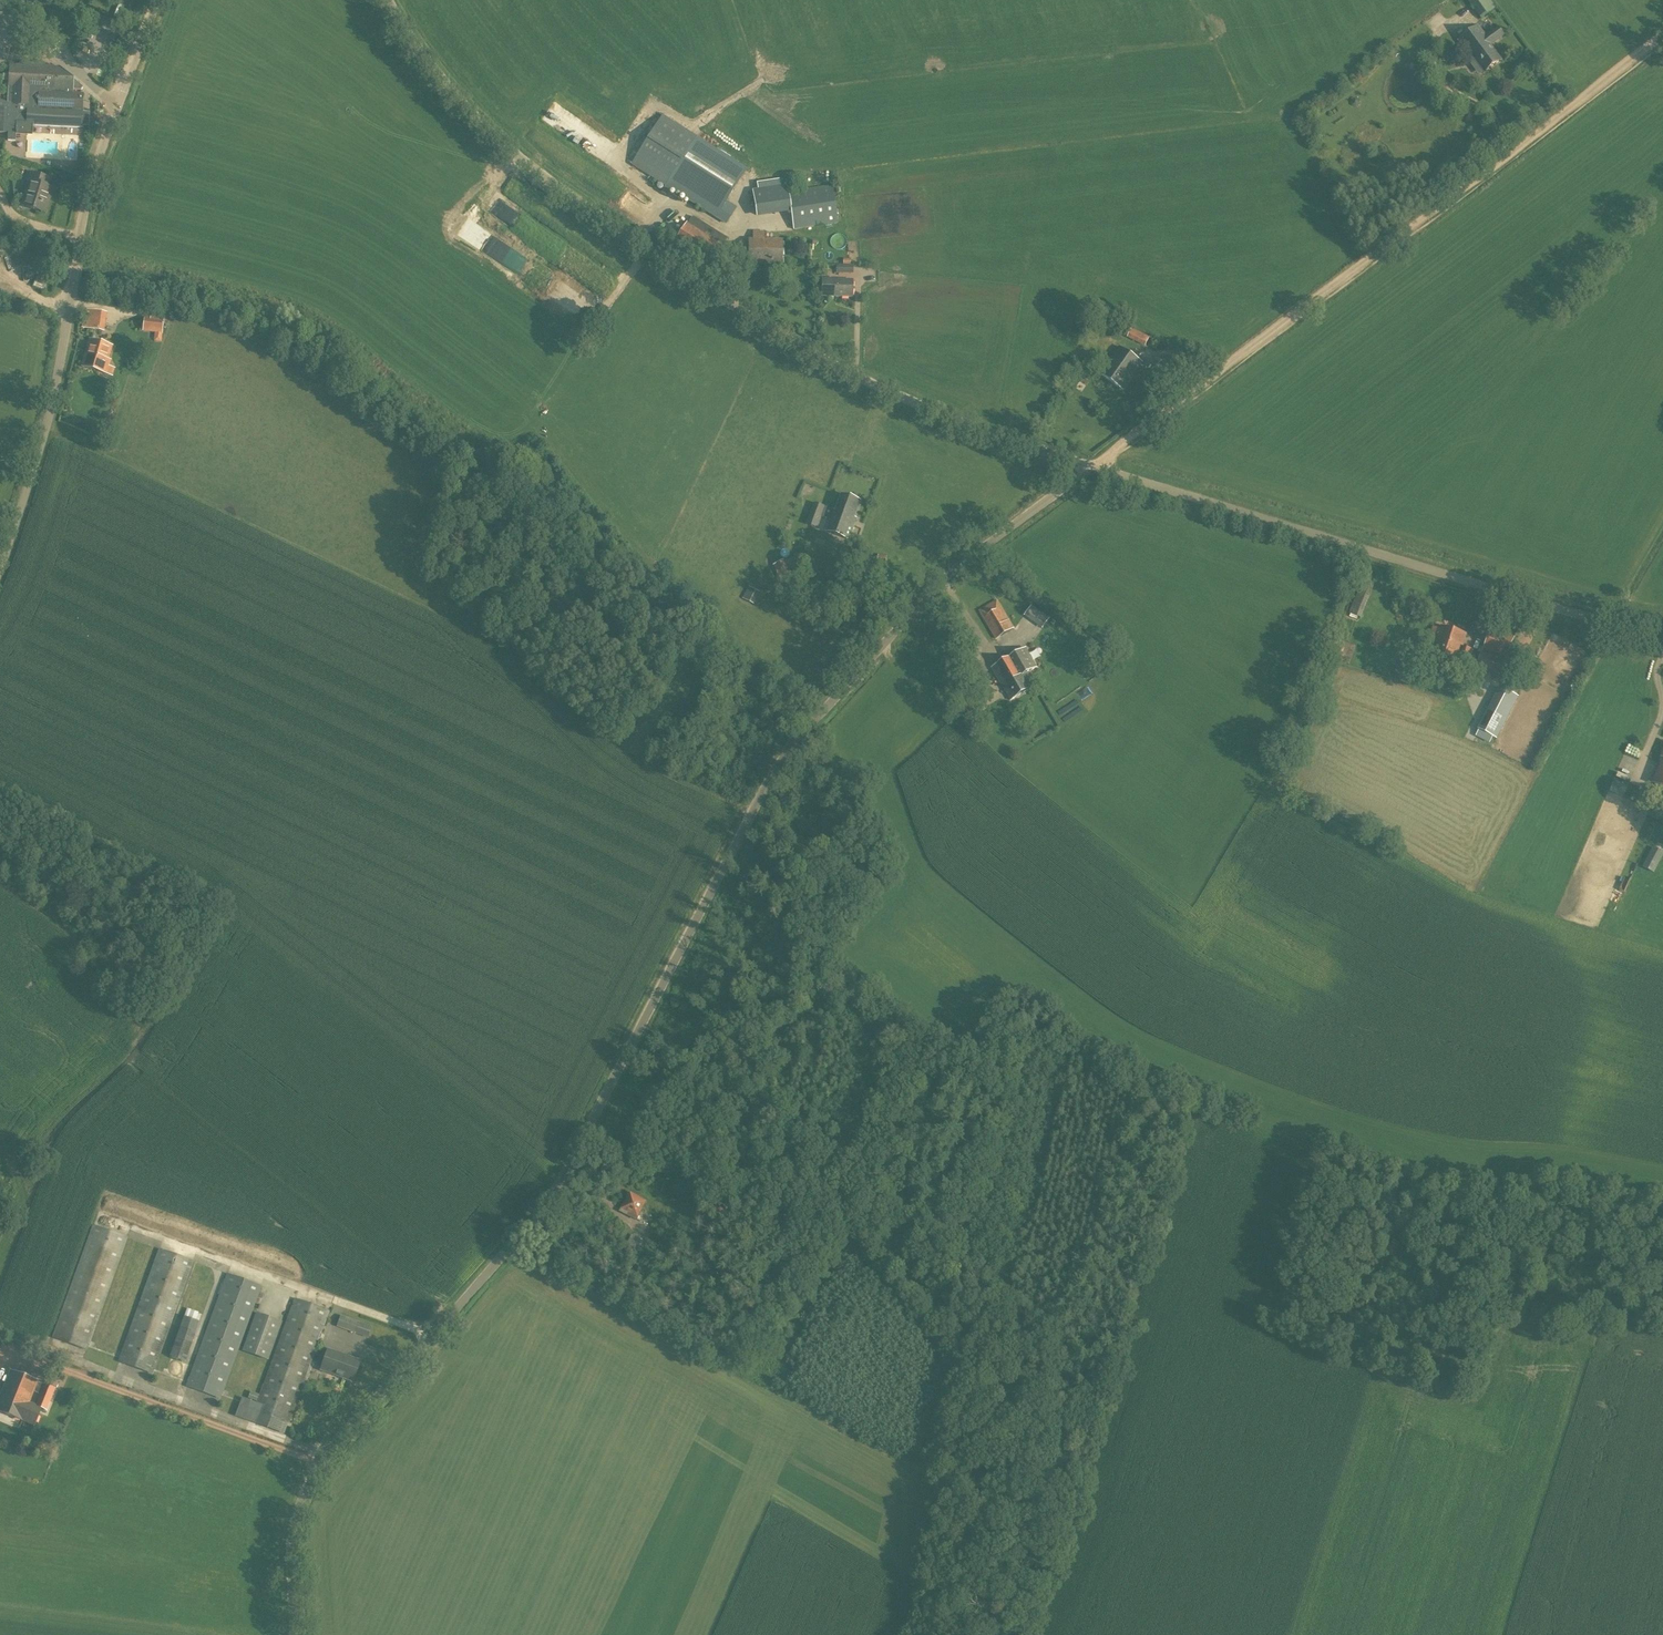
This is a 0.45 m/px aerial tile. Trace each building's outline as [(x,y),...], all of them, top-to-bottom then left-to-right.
[(1481,19),(1495,8),(1489,0),(1467,0),(1481,19)] [(1472,59),(1473,58),(1484,73),(1501,60),(1491,46),(1504,36),(1497,27),(1485,35),(1479,26),(1459,41),(1472,59)] [(82,94),(47,93),(47,89),(73,90),(73,80),(71,78),(71,77),(59,68),(10,66),(9,87),(13,87),(12,105),(0,104),(0,119),(8,120),(8,115),(32,116),(32,114),(81,116),(82,94)] [(663,114),(631,164),(665,186),(726,224),(734,211),(725,205),(741,178),(747,169),(747,168),(697,136),(663,114)] [(30,172),(27,179),(30,180),(24,196),(28,197),(25,206),(45,213),(51,195),(47,194),(49,186),(48,186),(50,178),(30,172)] [(750,198),(748,199),(752,218),(782,213),(791,211),(792,221),(794,229),(837,223),(836,214),(832,185),(787,192),(757,197),(756,194),(749,195),(750,198)] [(687,222),(673,244),(710,267),(723,246),(728,239),(692,216),(688,223),(687,222)] [(748,261),(748,263),(763,263),(763,265),(782,265),(782,240),(764,240),(753,240),(749,239),(748,261)] [(40,270),(33,286),(43,291),(49,275),(40,270)] [(589,317),(596,306),(553,276),(546,287),(589,317)] [(822,297),(852,297),(852,280),(822,280),(822,297)] [(106,312),(87,309),(84,328),(104,331),(106,312)] [(145,316),(143,331),(162,333),(164,312),(151,311),(151,317),(145,316)] [(111,346),(90,340),(82,366),(106,373),(109,361),(107,360),(111,346)] [(1101,374),(1123,389),(1142,363),(1120,347),(1101,374)] [(1170,358),(1152,371),(1167,390),(1184,377),(1170,358)] [(818,527),(822,516),(830,519),(826,531),(849,539),(856,518),(854,518),(860,501),(842,495),(836,511),(814,503),(807,523),(818,527)] [(791,578),(786,580),(790,590),(803,585),(791,553),(783,556),(791,578)] [(1361,617),(1374,584),(1363,580),(1350,613),(1351,613),(1349,616),(1357,619),(1358,616),(1361,617)] [(743,599),(754,604),(760,592),(749,586),(743,599)] [(978,610),(995,639),(1015,627),(1006,611),(997,599),(978,610)] [(1406,608),(1405,613),(1415,617),(1418,608),(1414,607),(1415,603),(1408,601),(1406,608)] [(1047,628),(1054,617),(1035,604),(1028,614),(1047,628)] [(1442,626),(1436,646),(1460,653),(1462,646),(1467,633),(1442,626)] [(1492,628),(1483,651),(1506,660),(1515,637),(1492,628)] [(1460,653),(1436,646),(1433,657),(1468,668),(1471,659),(1478,662),(1477,666),(1500,675),(1506,660),(1483,651),(1482,654),(1462,646),(1460,653)] [(1026,648),(1010,658),(1020,676),(1028,671),(1028,672),(1037,667),(1026,648)] [(1020,676),(1010,658),(992,668),(1010,699),(1035,685),(1028,672),(1028,671),(1020,676)] [(1412,681),(1415,667),(1397,664),(1394,677),(1412,681)] [(961,689),(964,699),(979,693),(975,684),(961,689)] [(962,704),(966,715),(969,713),(970,715),(985,709),(980,697),(962,704)] [(1505,722),(1488,713),(1479,730),(1496,739),(1505,722)] [(1662,786),(1662,759),(1653,781),(1662,786)] [(1643,867),(1654,872),(1662,854),(1662,852),(1653,847),(1643,867)] [(629,1214),(637,1219),(641,1221),(645,1212),(641,1210),(646,1201),(631,1193),(621,1212),(628,1215),(629,1214)] [(733,1210),(737,1213),(741,1208),(737,1206),(739,1203),(729,1195),(722,1205),(727,1209),(728,1208),(732,1212),(733,1210)] [(755,1214),(753,1225),(767,1227),(770,1207),(756,1205),(755,1214)] [(717,1222),(745,1226),(746,1219),(718,1215),(717,1222)] [(53,1337),(87,1349),(128,1237),(93,1225),(53,1337)] [(625,1248),(628,1250),(626,1255),(640,1261),(649,1242),(631,1234),(625,1248)] [(119,1361),(153,1374),(193,1262),(159,1249),(119,1361)] [(227,1273),(187,1386),(221,1398),(261,1286),(227,1273)] [(258,1402),(251,1422),(284,1434),(328,1312),(296,1300),(261,1395),(250,1392),(248,1398),(258,1402)] [(199,1318),(202,1311),(191,1307),(188,1314),(199,1318)] [(242,1351),(268,1360),(282,1322),(256,1312),(242,1351)] [(341,1315),(337,1326),(368,1338),(372,1327),(341,1315)] [(200,1322),(185,1317),(170,1356),(186,1361),(200,1322)] [(371,1339),(349,1334),(346,1348),(367,1353),(371,1339)] [(322,1370),(353,1381),(360,1361),(329,1350),(322,1370)] [(45,1384),(36,1405),(30,1402),(38,1381),(11,1371),(0,1399),(0,1411),(34,1424),(41,1408),(46,1410),(55,1388),(45,1384)]
